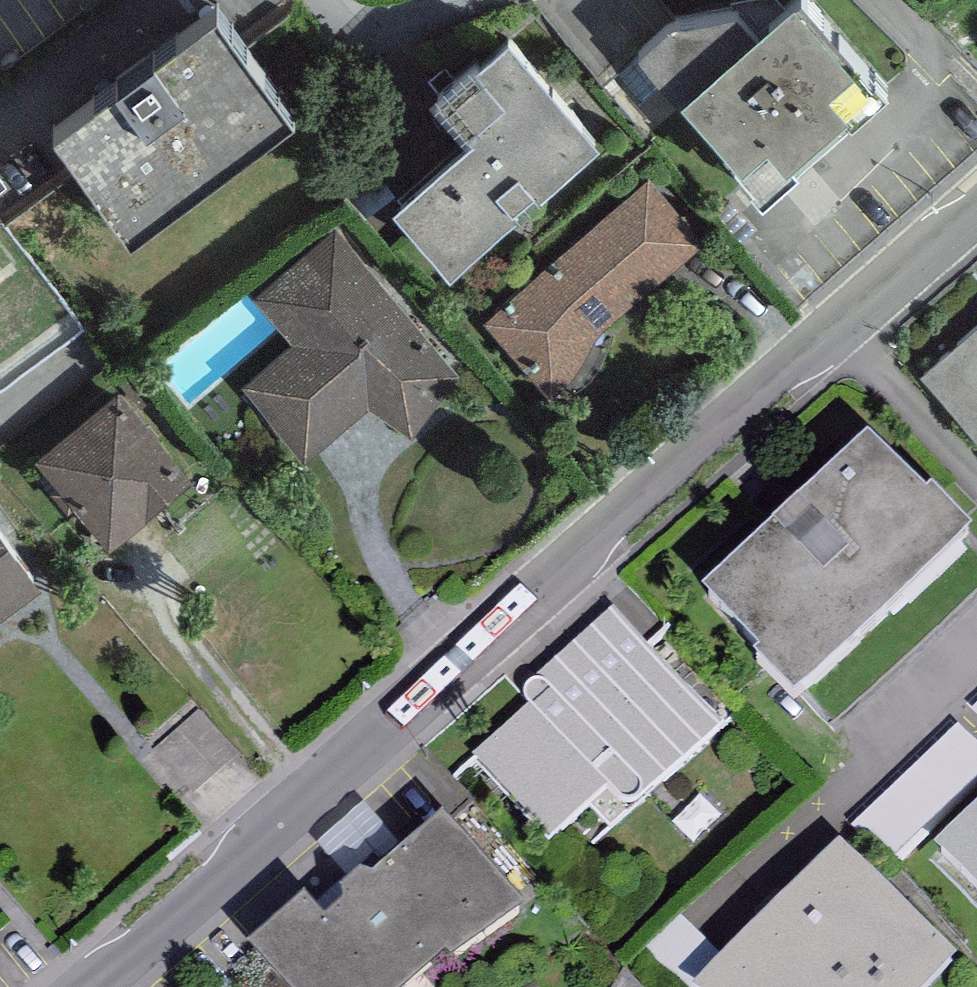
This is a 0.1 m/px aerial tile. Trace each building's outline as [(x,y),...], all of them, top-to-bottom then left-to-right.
[(52,123),(130,225),(295,100),(218,0),(214,0),(52,123)] [(758,19),(740,0),(738,0),(677,10),(634,45),(676,90),(759,189),(886,79),(811,0),(780,0),(758,19)] [(508,25),(436,88),(472,129),(394,197),(451,262),(518,203),(514,199),(535,180),(539,184),(600,130),(508,25)] [(648,173),(485,320),(542,383),(705,236),(648,173)] [(467,369),(335,224),(257,294),(295,336),(243,383),(306,453),(371,395),(401,429),(467,369)] [(920,374),(976,437),(976,323),(920,374)] [(118,386),(36,457),(110,545),(191,474),(118,386)] [(785,491),(756,518),(771,533),(704,597),(759,655),(752,661),(795,706),(805,697),(834,727),(976,590),(976,551),(967,541),(972,536),(932,495),(925,501),(868,441),(800,507),(785,491)] [(41,577),(0,523),(0,607),(41,577)] [(719,733),(610,611),(542,672),(553,684),(550,688),(529,706),(473,756),(552,844),(591,809),(610,830),(719,733)] [(525,702),(529,706),(550,688),(548,686),(546,683),(542,682),(537,682),(532,682),(529,685),(525,688),(522,693),(522,698),(525,702)] [(194,792),(243,752),(210,711),(160,750),(194,792)] [(908,860),(937,832),(928,822),(976,774),(976,732),(966,720),(866,817),(908,860)] [(934,855),(976,897),(976,812),(934,855)] [(442,819),(372,880),(361,874),(340,893),(344,904),(325,921),(306,898),(248,948),(282,986),(415,986),(447,959),(453,966),(520,908),(442,819)] [(697,986),(933,986),(959,961),(839,844),(697,986)]
